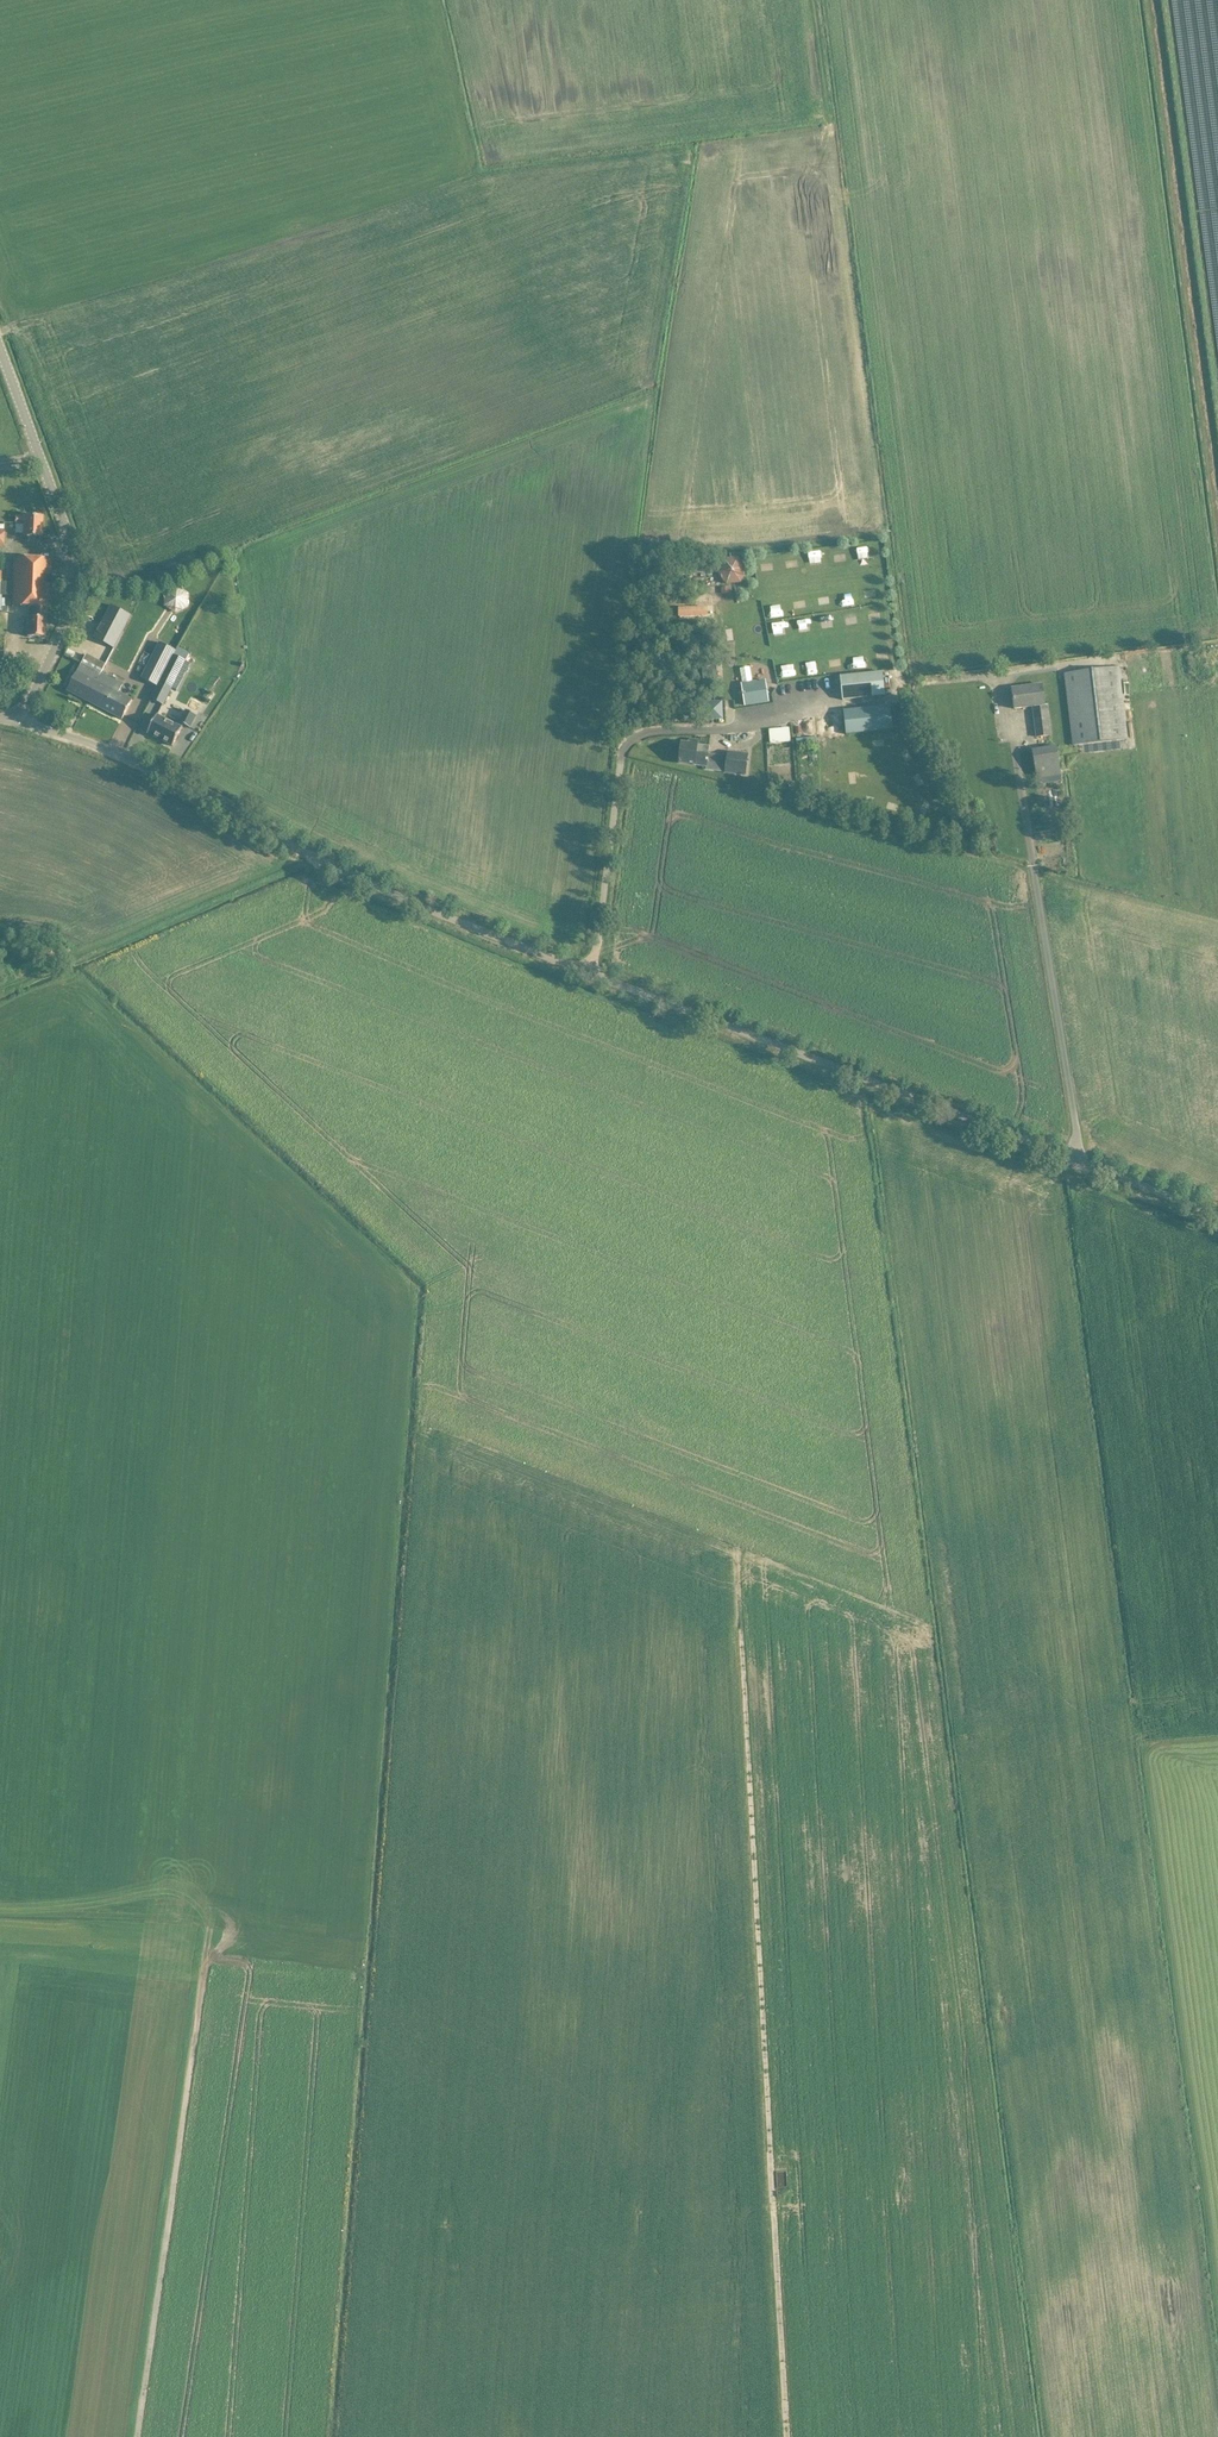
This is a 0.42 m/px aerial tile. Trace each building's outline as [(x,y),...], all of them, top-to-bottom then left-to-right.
[(23,536),(29,536),(41,537),(42,517),(25,516),(25,517),(16,516),(16,524),(24,524),(23,536)] [(727,586),(751,575),(741,554),(718,565),(727,586)] [(13,581),(13,582),(49,583),(50,559),(14,558),(13,581)] [(1,610),(2,591),(13,592),(12,605),(29,606),(28,617),(27,637),(44,637),(45,618),(45,607),(48,607),(49,583),(13,582),(13,581),(1,581),(1,583),(0,582),(0,610),(1,610)] [(166,592),(165,599),(181,610),(187,607),(188,594),(177,586),(166,592)] [(111,605),(94,637),(114,647),(131,615),(111,605)] [(707,616),(707,608),(679,608),(679,617),(707,616)] [(859,617),(847,619),(848,626),(854,625),(853,622),(859,621),(859,617)] [(160,642),(141,678),(157,686),(166,670),(174,655),(176,651),(160,642)] [(178,647),(176,651),(174,655),(186,661),(189,653),(178,647)] [(157,686),(151,699),(164,705),(172,688),(177,691),(177,690),(168,685),(174,673),(183,678),(190,663),(186,661),(174,655),(166,670),(157,686)] [(123,685),(92,669),(82,663),(68,691),(122,719),(132,700),(118,693),(123,685)] [(714,667),(701,668),(702,680),(715,679),(714,667)] [(1119,668),(1067,674),(1075,747),(1127,740),(1119,668)] [(885,695),(883,672),(840,676),(843,700),(885,695)] [(744,683),(741,684),(745,705),(769,702),(765,680),(750,682),(749,680),(745,681),(744,683)] [(1043,686),(1013,690),(1015,710),(1034,707),(1038,738),(1052,736),(1048,705),(1045,706),(1043,686)] [(723,701),(705,701),(705,710),(723,710),(723,701)] [(891,704),(843,709),(846,733),(893,728),(891,704)] [(179,726),(157,715),(148,733),(173,746),(182,728),(184,725),(190,728),(197,715),(187,710),(179,726)] [(789,729),(769,731),(770,744),(790,742),(789,729)] [(800,746),(818,746),(817,736),(800,737),(800,746)] [(682,743),(679,763),(706,766),(706,769),(726,771),(726,773),(746,775),(748,755),(728,752),(727,757),(708,754),(709,746),(682,743)] [(1057,748),(1046,749),(1033,751),(1037,780),(1061,777),(1057,748)]
